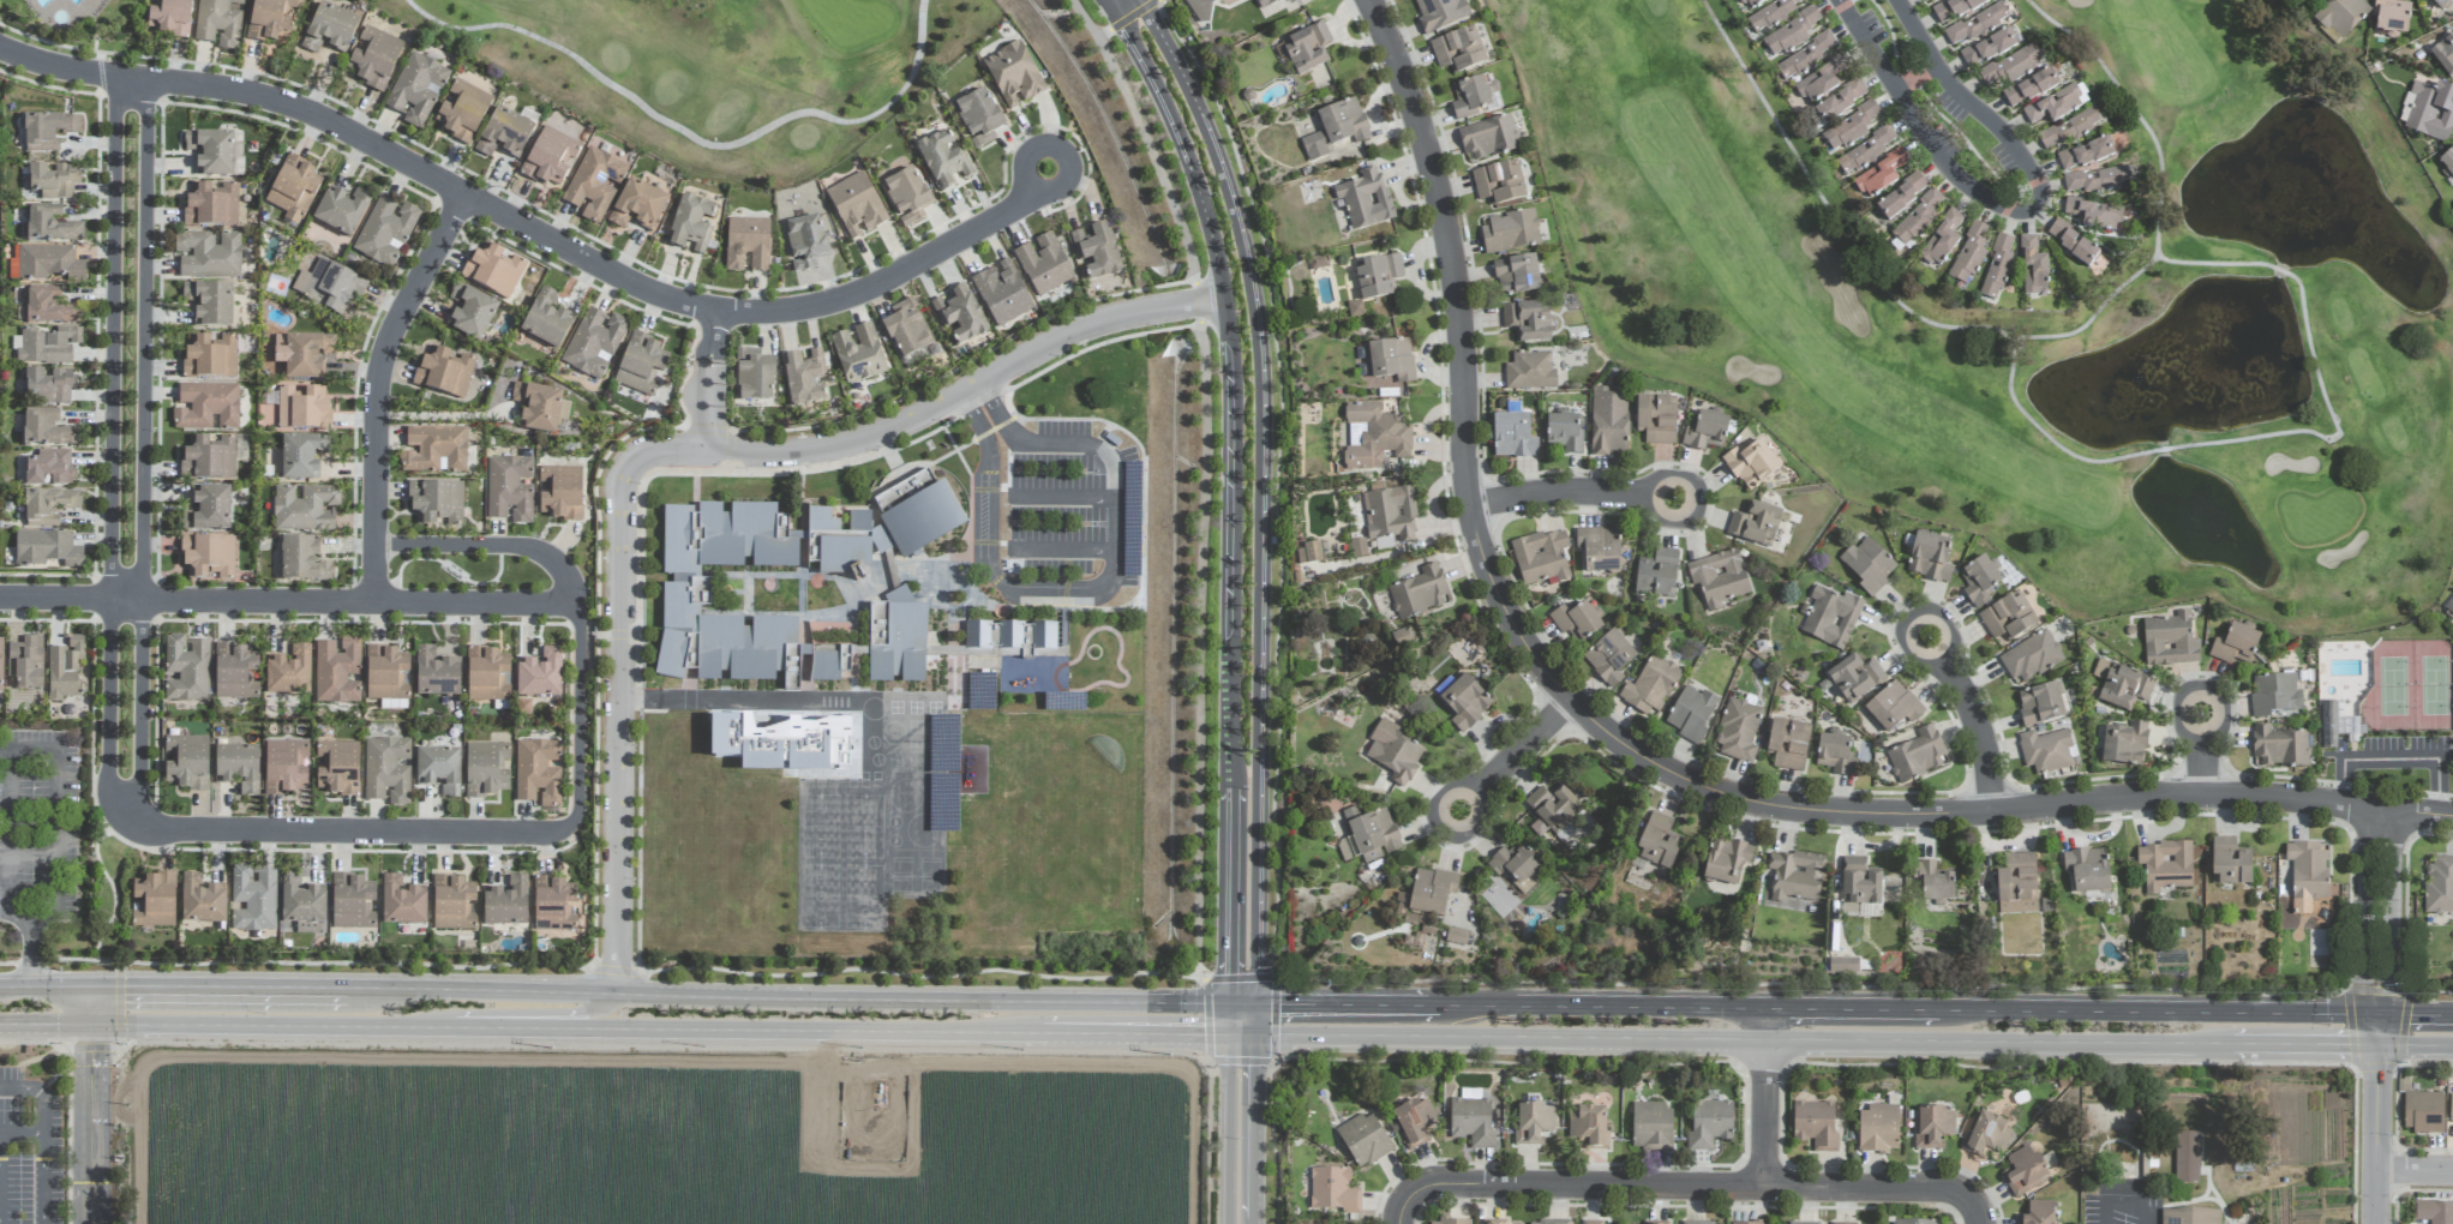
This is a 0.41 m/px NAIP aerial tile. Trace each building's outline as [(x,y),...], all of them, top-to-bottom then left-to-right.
[(172,35),(172,37),(187,40),(190,24),(188,24),(191,0),(155,0),(154,8),(149,7),(146,28),(158,29),(157,32),(172,35)] [(242,12),(229,11),(230,5),(243,6),(244,0),(198,0),(195,42),(216,43),(216,49),(239,51),(242,12)] [(244,37),(276,44),(278,36),(289,38),(293,20),(287,19),(289,9),(295,10),(297,0),(252,0),(244,37)] [(1183,2),(1200,26),(1213,17),(1206,8),(1218,0),(1186,0),(1183,2)] [(1281,0),(1256,0),(1260,9),(1281,0)] [(1466,0),(1414,0),(1421,18),(1417,19),(1424,35),(1472,16),(1466,0)] [(1747,12),(1767,0),(1740,0),(1747,12)] [(1755,35),(1809,1),(1809,0),(1776,0),(1745,20),(1755,35)] [(1987,0),(1949,0),(1931,8),(1939,26),(1989,3),(1987,0)] [(2338,45),(2372,8),(2364,0),(2328,0),(2310,19),(2338,45)] [(2372,30),(2406,35),(2411,4),(2394,1),(2394,0),(2377,0),(2372,30)] [(2450,0),(2429,0),(2440,10),(2450,0)] [(297,47),(317,55),(322,44),(344,54),(359,19),(317,1),(297,47)] [(1951,47),(2009,20),(2002,4),(1943,31),(1951,47)] [(1761,39),(1773,60),(1808,39),(1804,32),(1822,22),(1814,8),(1761,39)] [(1333,42),(1321,21),(1280,43),(1298,78),(1329,61),(1322,48),(1333,42)] [(404,42),(364,26),(347,69),(356,73),(353,80),(383,93),(404,42)] [(1439,71),(1450,67),(1453,76),(1487,63),(1473,27),(1429,44),(1439,71)] [(2017,46),(2008,28),(1959,53),(1968,70),(2017,46)] [(1774,66),(1785,83),(1826,58),(1823,53),(1837,45),(1829,33),(1774,66)] [(2428,53),(2451,80),(2452,79),(2452,33),(2428,53)] [(1046,91),(1020,41),(982,61),(1008,112),(1021,106),(1020,105),(1046,91)] [(1978,74),(1987,90),(2006,79),(2009,83),(2043,63),(2031,43),(1978,74)] [(384,106),(404,116),(402,122),(420,131),(450,71),(411,51),(384,106)] [(1794,84),(1806,106),(1838,87),(1833,77),(1850,67),(1842,56),(1794,84)] [(2059,85),(2050,68),(2002,93),(2011,110),(2059,85)] [(1455,121),(1478,115),(1476,111),(1502,104),(1495,81),(1489,83),(1487,75),(1452,85),(1456,102),(1450,104),(1455,121)] [(493,98),(454,79),(431,125),(470,144),(493,98)] [(1812,108),(1823,125),(1869,96),(1858,79),(1812,108)] [(2452,126),(2452,88),(2438,82),(2435,90),(2413,81),(2408,95),(2414,97),(2403,129),(2446,145),(2452,126)] [(2051,96),(2022,111),(2029,125),(2047,116),(2050,123),(2087,104),(2076,83),(2051,96)] [(1005,126),(985,88),(952,104),(975,150),(996,139),(993,133),(1005,126)] [(1300,139),(1308,162),(1329,155),(1326,147),(1353,138),(1355,144),(1371,139),(1357,98),(1316,112),(1323,131),(1300,139)] [(1833,154),(1867,133),(1864,127),(1882,116),(1873,101),(1821,134),(1833,154)] [(2102,122),(2093,106),(2037,138),(2046,154),(2102,122)] [(534,124),(494,107),(474,153),(490,159),(495,149),(519,159),(534,124)] [(57,152),(57,133),(80,133),(80,115),(20,116),(21,152),(57,152)] [(1457,129),(1466,162),(1519,149),(1510,115),(1457,129)] [(581,145),(542,126),(519,173),(545,186),(548,181),(559,187),(570,164),(571,165),(581,145)] [(1834,159),(1842,173),(1852,168),(1854,171),(1885,153),(1882,147),(1897,139),(1890,127),(1834,159)] [(939,193),(953,186),(949,178),(961,172),(964,179),(975,174),(968,160),(963,162),(946,130),(915,145),(939,193)] [(233,133),(181,132),(181,153),(192,153),(192,175),(232,176),(233,133)] [(2056,155),(2063,174),(2114,155),(2108,137),(2056,155)] [(629,166),(587,147),(562,202),(581,211),(578,216),(599,226),(615,191),(604,186),(607,180),(619,186),(629,166)] [(2438,162),(2452,179),(2452,148),(2438,162)] [(1908,161),(1900,149),(1853,180),(1866,201),(1897,180),(1892,172),(1908,161)] [(285,212),(282,218),(299,226),(322,179),(311,174),(315,168),(285,153),(262,201),(285,212)] [(1471,171),(1477,201),(1489,199),(1491,206),(1525,199),(1518,162),(1471,171)] [(38,199),(73,199),(73,184),(79,184),(79,165),(24,165),(24,189),(38,189),(38,199)] [(1393,219),(1378,166),(1359,171),(1361,179),(1332,187),(1336,201),(1342,199),(1351,231),(1393,219)] [(925,219),(921,209),(931,205),(914,167),(882,181),(903,229),(925,219)] [(2066,195),(2129,185),(2126,167),(2063,177),(2066,195)] [(887,224),(865,172),(826,189),(848,240),(887,224)] [(607,223),(626,230),(629,222),(653,231),(668,195),(626,178),(607,223)] [(236,183),(189,185),(189,196),(181,196),(181,227),(237,225),(236,183)] [(311,219),(351,239),(372,196),(356,188),(351,198),(327,186),(311,219)] [(1890,233),(1905,248),(1948,204),(1933,189),(1890,233)] [(666,244),(683,248),(686,240),(694,242),(692,252),(704,256),(709,237),(706,236),(709,222),(710,222),(715,204),(680,194),(666,244)] [(420,211),(402,203),(401,206),(378,196),(352,251),(393,270),(420,211)] [(2063,215),(2082,217),(2081,227),(2119,231),(2121,206),(2064,201),(2063,215)] [(62,205),(23,205),(23,241),(83,240),(83,222),(62,222),(62,205)] [(1958,238),(1953,235),(1963,216),(1949,208),(1920,258),(1940,269),(1958,238)] [(1485,254),(1540,246),(1535,211),(1480,218),(1485,254)] [(818,268),(816,257),(827,255),(821,216),(785,221),(793,272),(818,268)] [(769,220),(726,219),(724,271),(746,271),(746,272),(768,272),(769,220)] [(2090,266),(2100,250),(2055,220),(2044,236),(2090,266)] [(1968,287),(1985,251),(1981,248),(1990,228),(1974,221),(1947,277),(1968,287)] [(1122,273),(1107,222),(1085,228),(1086,229),(1071,233),(1080,265),(1084,264),(1090,282),(1122,273)] [(1036,298),(1074,279),(1052,231),(1031,241),(1031,242),(1013,251),(1036,298)] [(241,233),(219,233),(219,246),(213,245),(214,233),(175,232),(174,252),(192,252),(192,258),(177,257),(177,277),(240,278),(241,233)] [(2014,239),(1999,234),(1978,295),(1997,301),(2012,255),(2008,254),(2014,239)] [(2036,235),(2021,236),(2022,293),(2047,292),(2046,256),(2037,256),(2036,235)] [(526,262),(511,256),(507,265),(498,261),(503,251),(484,242),(480,253),(472,249),(460,277),(509,300),(526,262)] [(85,261),(74,261),(74,246),(18,245),(17,279),(65,280),(65,282),(85,283),(85,261)] [(1361,302),(1393,296),(1390,280),(1404,277),(1400,254),(1354,263),(1361,302)] [(1494,260),(1497,295),(1539,291),(1536,256),(1494,260)] [(342,314),(346,306),(355,310),(367,280),(318,259),(311,275),(299,270),(291,291),(314,301),(314,302),(342,314)] [(996,328),(1034,309),(1009,259),(971,278),(996,328)] [(191,308),(191,327),(232,326),(231,283),(181,284),(182,301),(197,301),(198,308),(191,308)] [(481,342),(499,303),(457,284),(448,302),(455,304),(445,326),(481,342)] [(957,346),(988,332),(967,284),(943,294),(944,296),(933,301),(945,331),(950,329),(957,346)] [(80,323),(80,308),(59,308),(59,286),(23,287),(23,323),(80,323)] [(519,331),(558,350),(574,317),(553,307),(559,294),(541,286),(519,331)] [(899,359),(932,345),(912,298),(889,308),(893,316),(882,321),(899,359)] [(1550,341),(1549,304),(1502,305),(1502,328),(1515,328),(1516,343),(1550,341)] [(610,317),(585,307),(561,364),(602,381),(627,321),(611,314),(610,317)] [(830,336),(846,386),(887,373),(871,321),(850,328),(851,330),(830,336)] [(70,363),(70,344),(81,344),(82,328),(53,327),(53,333),(12,332),(12,363),(70,363)] [(613,383),(654,397),(659,382),(649,379),(653,369),(663,373),(670,354),(658,350),(661,342),(631,332),(613,383)] [(235,377),(235,337),(209,337),(209,335),(189,336),(190,347),(180,347),(180,377),(235,377)] [(335,336),(274,335),(273,364),(284,364),(284,379),(322,380),(322,355),(334,356),(335,336)] [(1415,382),(1409,338),(1368,343),(1372,380),(1404,376),(1405,383),(1415,382)] [(474,358),(459,354),(430,347),(427,357),(419,355),(411,385),(464,399),(474,358)] [(789,406),(825,402),(823,386),(814,387),(813,379),(825,378),(821,348),(808,350),(810,363),(799,364),(797,353),(782,354),(789,406)] [(774,358),(760,357),(760,350),(736,349),(736,400),(773,401),(774,358)] [(1505,390),(1555,389),(1555,370),(1551,370),(1550,352),(1512,353),(1512,364),(1505,364),(1505,390)] [(70,403),(70,389),(74,389),(74,370),(47,370),(20,369),(20,395),(44,395),(44,403),(70,403)] [(562,391),(513,383),(509,404),(520,406),(517,429),(557,435),(557,429),(565,430),(570,402),(561,401),(562,391)] [(238,429),(238,385),(176,384),(176,408),(170,408),(170,429),(214,430),(214,429),(238,429)] [(278,386),(277,429),(330,430),(331,399),(323,399),(323,386),(300,385),(300,392),(294,392),(294,386),(278,386)] [(1627,452),(1628,393),(1611,393),(1611,388),(1591,388),(1590,456),(1609,456),(1609,452),(1627,452)] [(1670,397),(1636,396),(1636,433),(1645,433),(1645,444),(1675,445),(1675,406),(1669,406),(1670,397)] [(1344,470),(1382,470),(1382,451),(1394,451),(1394,459),(1411,459),(1411,425),(1402,425),(1402,414),(1381,414),(1381,403),(1344,403),(1344,424),(1363,424),(1363,448),(1344,448),(1344,470)] [(57,410),(20,411),(21,446),(79,445),(79,434),(72,434),(72,429),(57,429),(57,410)] [(1723,449),(1729,417),(1699,410),(1695,428),(1685,426),(1680,446),(1704,451),(1705,446),(1723,449)] [(1493,415),(1494,458),(1538,457),(1537,439),(1530,439),(1529,414),(1493,415)] [(1580,454),(1580,415),(1546,415),(1546,446),(1563,446),(1563,454),(1580,454)] [(465,473),(466,428),(406,427),(406,447),(417,447),(417,453),(401,453),(400,472),(465,473)] [(235,480),(235,436),(219,436),(219,442),(208,442),(208,436),(189,436),(189,448),(181,448),(181,480),(235,480)] [(281,479),(316,480),(317,453),(328,453),(328,436),(282,436),(281,479)] [(1721,457),(1745,493),(1780,469),(1760,439),(1739,453),(1735,448),(1721,457)] [(70,450),(37,450),(37,457),(24,457),(25,486),(47,486),(47,485),(74,485),(74,465),(70,465),(70,450)] [(487,458),(487,519),(507,519),(507,507),(512,507),(512,525),(532,524),(532,486),(519,486),(519,479),(533,479),(532,458),(487,458)] [(661,677),(771,679),(784,669),(784,690),(794,691),(811,646),(797,646),(798,620),(700,619),(712,587),(695,565),(798,567),(798,540),(807,540),(807,563),(862,584),(877,545),(990,547),(924,465),(877,504),(887,516),(870,529),(870,512),(849,511),(848,536),(826,508),(808,508),(808,532),(795,532),(775,507),(663,506),(661,677)] [(541,514),(551,514),(551,521),(582,520),(581,467),(539,468),(539,483),(541,483),(541,514)] [(462,526),(463,483),(409,481),(408,512),(416,512),(415,525),(436,525),(436,515),(445,515),(445,525),(462,526)] [(182,531),(230,530),(229,486),(194,487),(194,512),(182,512),(182,531)] [(274,531),(334,531),(334,507),(340,507),(340,487),(301,486),(301,500),(294,500),(294,487),(274,486),(274,531)] [(1362,493),(1368,540),(1379,539),(1380,550),(1396,548),(1395,544),(1418,541),(1411,487),(1362,493)] [(80,491),(25,491),(25,527),(58,527),(58,509),(80,508),(80,491)] [(1771,548),(1782,510),(1747,501),(1743,515),(1732,511),(1726,535),(1771,548)] [(1619,528),(1575,529),(1575,549),(1583,549),(1583,573),(1620,572),(1619,528)] [(1510,542),(1523,586),(1553,577),(1555,583),(1570,578),(1562,550),(1569,548),(1564,530),(1542,537),(1541,533),(1510,542)] [(72,532),(16,532),(16,564),(63,564),(63,569),(82,569),(82,547),(72,547),(72,532)] [(1906,573),(1948,584),(1953,566),(1944,564),(1950,541),(1916,532),(1906,573)] [(1838,561),(1870,595),(1899,569),(1866,534),(1838,561)] [(234,537),(181,537),(181,566),(187,566),(187,578),(234,578),(234,537)] [(331,562),(316,562),(316,538),(282,537),(281,580),(331,580),(331,562)] [(1298,564),(1321,562),(1319,544),(1296,547),(1298,564)] [(1678,551),(1654,548),(1653,563),(1638,562),(1634,593),(1673,597),(1678,551)] [(1685,563),(1691,589),(1701,587),(1707,613),(1721,609),(1719,601),(1749,594),(1739,550),(1685,563)] [(1968,588),(1963,590),(1974,611),(1993,600),(1987,590),(2001,581),(1986,555),(1958,571),(1968,588)] [(1419,569),(1421,575),(1387,589),(1400,621),(1451,601),(1435,562),(1419,569)] [(1842,598),(1814,586),(1807,600),(1813,603),(1800,632),(1842,651),(1864,602),(1844,593),(1842,598)] [(925,683),(926,605),(910,605),(910,591),(886,591),(885,604),(869,604),(868,681),(901,682),(901,683),(925,683)] [(2038,624),(2019,591),(1978,615),(1993,641),(2003,636),(2007,642),(2038,624)] [(2443,608),(2452,616),(2452,596),(2443,608)] [(1576,610),(1570,602),(1548,616),(1562,636),(1568,631),(1577,644),(1604,627),(1587,602),(1576,610)] [(2145,666),(2200,663),(2199,640),(2191,640),(2190,611),(2176,612),(2176,618),(2143,620),(2145,666)] [(965,650),(1020,649),(1020,657),(1032,657),(1032,650),(1057,649),(1056,622),(965,624),(965,650)] [(2214,636),(2208,657),(2231,664),(2232,659),(2250,664),(2260,633),(2230,624),(2225,640),(2214,636)] [(1637,656),(1613,629),(1582,657),(1610,690),(1624,678),(1619,672),(1637,656)] [(1997,656),(2012,686),(2063,660),(2048,630),(1997,656)] [(209,640),(185,640),(185,635),(166,634),(165,673),(178,674),(178,681),(165,681),(164,701),(208,702),(209,640)] [(48,647),(49,699),(81,699),(81,682),(77,682),(77,662),(83,662),(83,636),(68,636),(68,647),(48,647)] [(42,689),(42,671),(34,671),(34,663),(42,664),(42,637),(22,637),(22,644),(8,644),(8,679),(14,679),(14,689),(42,689)] [(316,641),(315,703),(360,703),(360,683),(347,683),(347,675),(360,676),(360,639),(341,639),(341,654),(335,654),(335,642),(316,641)] [(214,698),(258,699),(259,683),(247,682),(247,674),(258,674),(258,658),(245,657),(245,644),(215,643),(214,698)] [(265,694),(310,695),(310,645),(292,644),(292,659),(266,658),(265,694)] [(851,646),(813,645),(812,682),(840,682),(840,672),(850,672),(851,646)] [(459,697),(460,660),(435,659),(435,646),(417,646),(416,695),(459,697)] [(561,697),(561,647),(542,647),(542,660),(517,660),(516,697),(561,697)] [(366,699),(408,700),(409,649),(367,648),(366,699)] [(509,701),(509,655),(498,655),(497,648),(467,649),(467,701),(509,701)] [(1887,678),(1873,659),(1863,666),(1853,653),(1825,674),(1849,706),(1887,678)] [(1633,686),(1627,683),(1618,699),(1653,720),(1682,672),(1652,654),(1633,686)] [(2155,680),(2110,663),(2097,700),(2129,712),(2134,697),(2147,702),(2155,680)] [(1454,717),(1449,722),(1461,735),(1493,705),(1463,672),(1454,680),(1450,676),(1432,693),(1454,717)] [(2270,712),(2302,710),(2301,690),(2296,690),(2295,674),(2251,676),(2253,718),(2270,718),(2270,712)] [(1925,711),(1895,679),(1863,709),(1888,735),(1905,718),(1911,724),(1925,711)] [(2024,728),(2071,715),(2065,693),(2059,695),(2056,682),(2015,693),(2024,728)] [(1719,699),(1703,690),(1701,694),(1685,685),(1663,725),(1699,745),(1706,731),(1702,729),(1719,699)] [(1752,745),(1762,708),(1727,698),(1719,727),(1720,727),(1712,752),(1752,764),(1757,746),(1752,745)] [(406,710),(406,701),(381,700),(381,709),(406,710)] [(2322,749),(2336,749),(2336,735),(2348,735),(2348,742),(2362,742),(2363,725),(2358,725),(2358,718),(2345,717),(2345,702),(2322,702),(2322,749)] [(1404,789),(1426,750),(1398,734),(1401,729),(1381,718),(1368,740),(1373,742),(1364,757),(1392,773),(1388,780),(1404,789)] [(1809,725),(1772,719),(1765,754),(1774,755),(1772,767),(1801,772),(1809,725)] [(2105,726),(2101,762),(2143,766),(2147,723),(2129,721),(2128,729),(2105,726)] [(1885,752),(1899,785),(1949,764),(1933,724),(1915,731),(1918,738),(1885,752)] [(2270,731),(2270,725),(2253,725),(2253,759),(2262,759),(2262,766),(2307,767),(2308,731),(2270,731)] [(2035,736),(2034,731),(2018,734),(2024,768),(2033,766),(2035,774),(2078,766),(2070,729),(2035,736)] [(163,733),(163,784),(176,784),(176,790),(205,791),(205,734),(163,733)] [(1831,774),(1855,777),(1857,757),(1848,756),(1850,737),(1819,734),(1815,766),(1832,768),(1831,774)] [(365,800),(384,800),(384,789),(389,789),(389,806),(409,806),(410,766),(396,766),(396,760),(410,760),(410,740),(365,739),(365,800)] [(516,801),(534,801),(534,789),(541,789),(541,807),(561,807),(561,741),(516,741),(516,801)] [(264,794),(295,795),(295,788),(307,788),(307,768),(301,768),(301,757),(308,758),(308,742),(265,742),(264,794)] [(358,743),(317,742),(317,769),(316,769),(316,789),(328,789),(328,795),(358,796),(358,743)] [(466,797),(496,797),(496,790),(509,790),(509,744),(466,744),(466,797)] [(258,746),(215,746),(215,783),(238,784),(238,796),(258,796),(258,746)] [(460,749),(417,748),(416,784),(442,784),(442,797),(459,798),(460,749)] [(1524,802),(1555,835),(1583,809),(1561,785),(1549,797),(1540,787),(1524,802)] [(1342,812),(1363,865),(1403,849),(1386,807),(1361,818),(1356,806),(1342,812)] [(1669,871),(1682,840),(1668,834),(1673,821),(1651,812),(1633,856),(1669,871)] [(1703,879),(1738,886),(1742,866),(1749,867),(1754,847),(1712,837),(1703,879)] [(2212,884),(2251,884),(2251,849),(2235,849),(2235,837),(2212,837),(2212,884)] [(1487,863),(1516,890),(1542,863),(1519,841),(1508,852),(1502,847),(1487,863)] [(2191,843),(2136,844),(2136,865),(2145,865),(2145,895),(2158,895),(2158,888),(2192,888),(2191,843)] [(2111,890),(2106,848),(2062,853),(2064,871),(2071,870),(2074,894),(2111,890)] [(1825,857),(1791,851),(1791,856),(1768,852),(1765,869),(1774,870),(1770,901),(1783,903),(1784,897),(1817,902),(1825,857)] [(1998,914),(2037,913),(2035,854),(2004,855),(2004,870),(1996,870),(1998,914)] [(2427,856),(2426,913),(2452,913),(2452,857),(2427,856)] [(1866,858),(1842,857),(1841,904),(1881,905),(1882,870),(1866,869),(1866,858)] [(1953,900),(1954,869),(1937,869),(1937,861),(1919,861),(1918,903),(1944,903),(1944,900),(1953,900)] [(276,931),(276,870),(256,870),(256,883),(251,883),(251,865),(232,865),(232,903),(245,903),(245,910),(231,910),(231,931),(276,931)] [(1459,876),(1416,868),(1408,911),(1443,917),(1448,894),(1456,895),(1459,876)] [(133,880),(132,923),(173,924),(173,871),(152,871),(146,874),(142,880),(133,880)] [(181,922),(225,923),(226,885),(201,885),(202,873),(182,872),(181,922)] [(325,924),(325,889),(298,889),(299,874),(282,874),(281,923),(325,924)] [(376,929),(376,913),(363,913),(364,902),(375,903),(375,883),(363,883),(363,874),(332,874),(332,928),(376,929)] [(382,924),(425,925),(426,890),(403,889),(403,874),(383,874),(382,924)] [(483,925),(526,926),(527,876),(509,875),(508,889),(483,888),(483,925)] [(475,888),(463,888),(463,876),(433,877),(433,930),(476,930),(475,888)] [(576,931),(576,915),(565,915),(565,904),(576,904),(576,890),(565,890),(565,878),(534,878),(534,931),(576,931)] [(1444,941),(1465,946),(1468,933),(1447,928),(1444,941)] [(1858,958),(1829,959),(1829,973),(1859,972),(1858,958)] [(1495,1149),(1495,1132),(1490,1131),(1491,1099),(1480,1099),(1480,1089),(1461,1089),(1460,1099),(1451,1099),(1450,1137),(1470,1138),(1470,1149),(1495,1149)] [(2443,1132),(2444,1093),(2404,1092),(2404,1132),(2443,1132)] [(1733,1102),(1692,1101),(1691,1133),(1686,1133),(1686,1151),(1712,1151),(1712,1140),(1732,1141),(1733,1102)] [(1813,1152),(1838,1153),(1838,1135),(1833,1135),(1834,1102),(1793,1102),(1793,1141),(1813,1141),(1813,1152)] [(1516,1146),(1541,1146),(1540,1132),(1554,1131),(1554,1108),(1544,1108),(1544,1103),(1515,1104),(1516,1146)] [(1671,1109),(1663,1109),(1663,1103),(1632,1103),(1632,1151),(1672,1150),(1671,1109)] [(1899,1105),(1868,1105),(1868,1111),(1858,1111),(1858,1152),(1898,1153),(1899,1105)] [(1942,1150),(1942,1137),(1955,1137),(1955,1112),(1943,1112),(1944,1108),(1915,1107),(1915,1149),(1942,1150)] [(1569,1138),(1577,1138),(1577,1148),(1605,1149),(1606,1109),(1570,1108),(1569,1138)] [(1393,1150),(1370,1111),(1336,1131),(1359,1170),(1393,1150)] [(2013,1127),(1980,1111),(1962,1148),(1996,1164),(2013,1127)] [(2199,1131),(2174,1132),(2175,1184),(2200,1184),(2199,1131)] [(2048,1176),(2038,1152),(2032,1155),(2028,1147),(2007,1157),(2012,1168),(2001,1172),(2013,1199),(2042,1186),(2039,1180),(2048,1176)] [(1361,1188),(1349,1188),(1349,1168),(1310,1168),(1310,1209),(1360,1210),(1361,1188)] [(2053,1201),(2027,1201),(2028,1215),(2016,1215),(2016,1223),(2053,1223),(2053,1201)] [(2414,1202),(2414,1221),(2430,1221),(2430,1223),(2452,1223),(2452,1203),(2414,1202)] [(2223,1210),(2223,1223),(2159,1223),(2159,1210),(2223,1210)]
